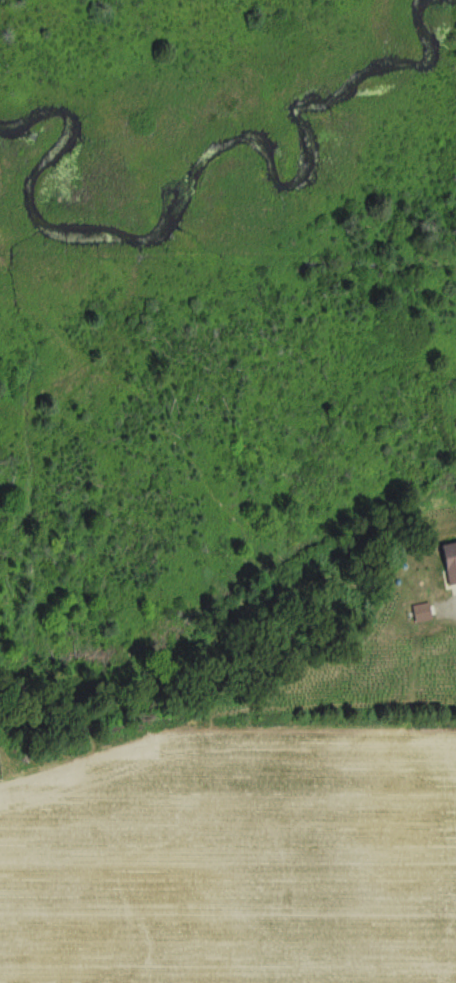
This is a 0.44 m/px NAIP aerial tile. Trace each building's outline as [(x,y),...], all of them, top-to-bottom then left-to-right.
[(443,548),(449,589),(455,588),(455,545),(443,548)]
